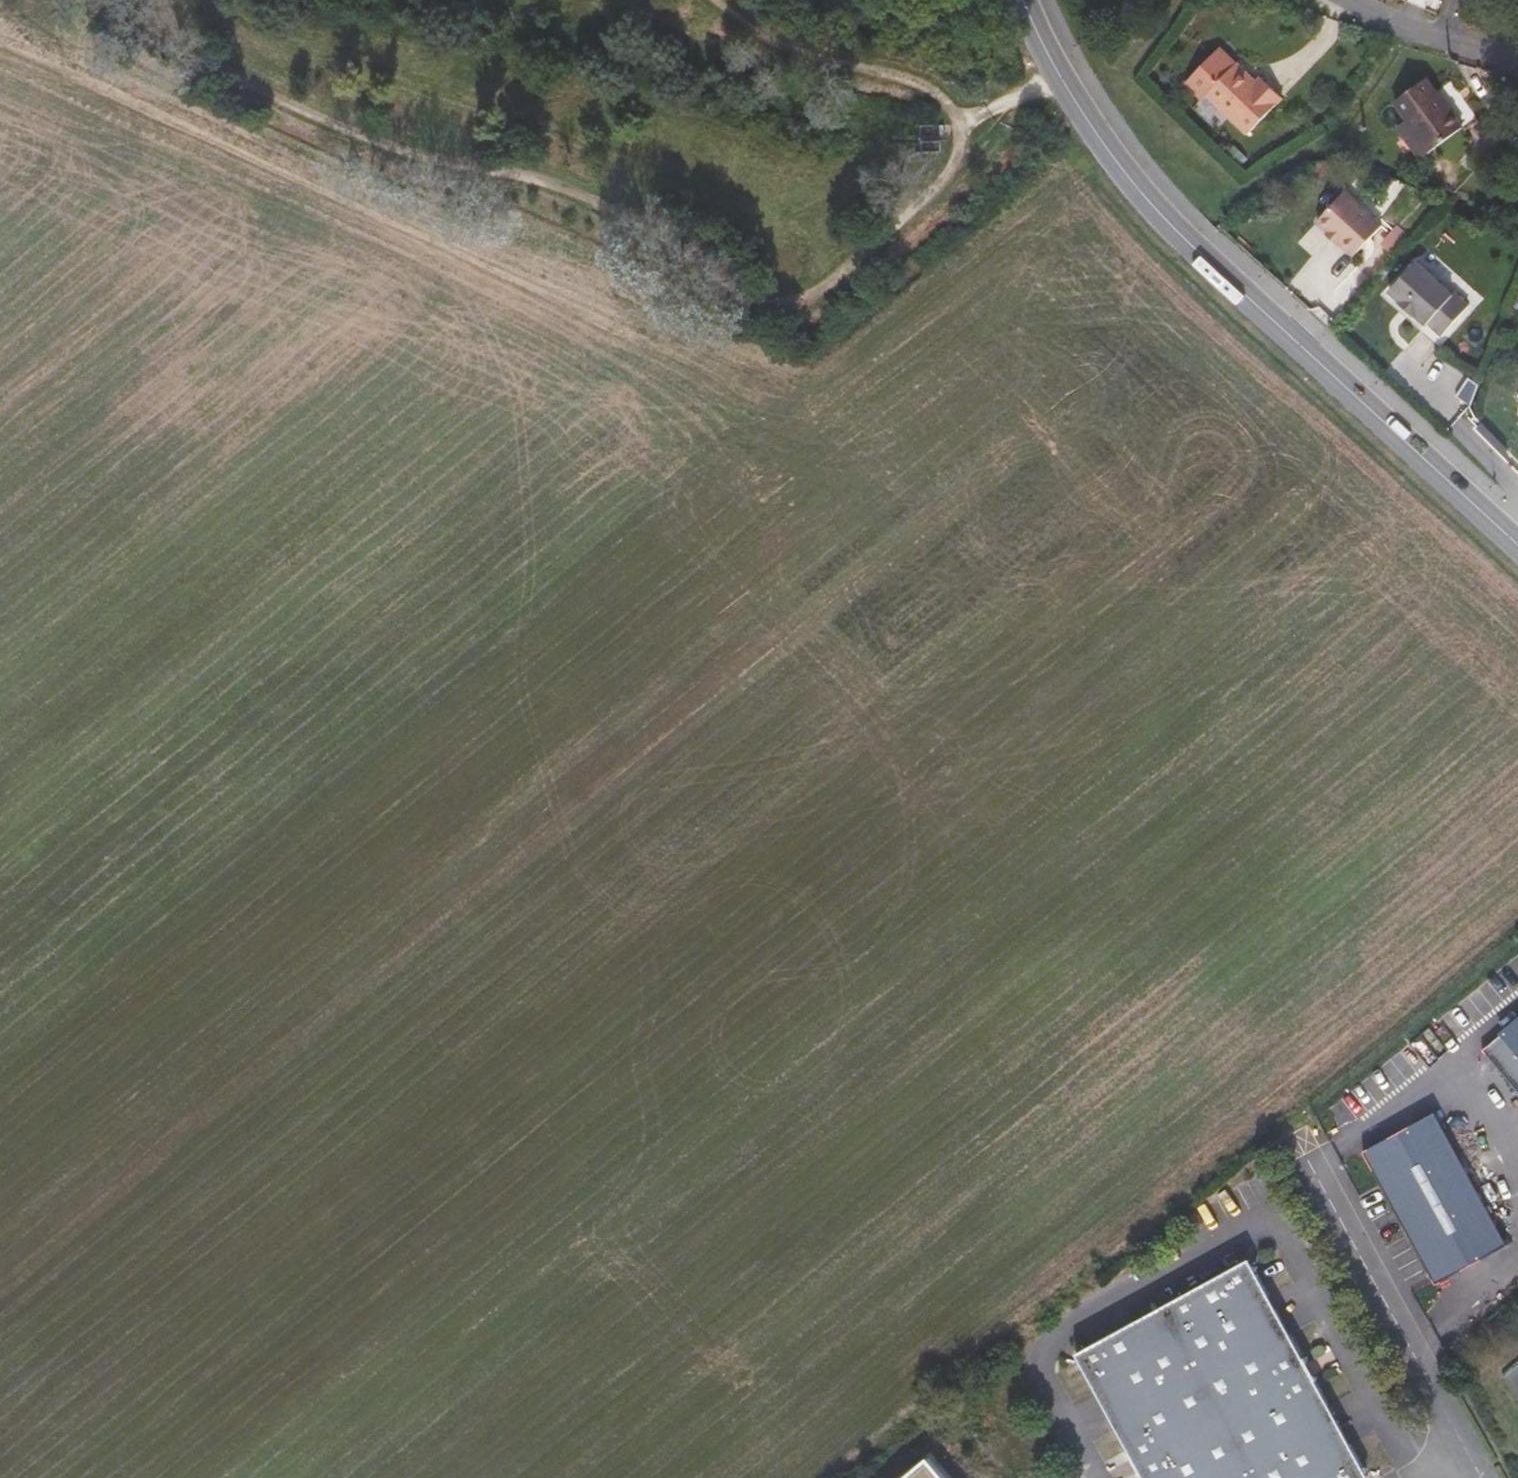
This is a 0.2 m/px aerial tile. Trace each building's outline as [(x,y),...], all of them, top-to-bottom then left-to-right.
[(1253,81),(1218,48),(1181,85),(1238,141),(1280,96),(1258,76),(1253,81)] [(1464,128),(1428,78),(1396,101),(1409,119),(1398,126),(1421,159),(1432,151),(1464,128)] [(1355,255),(1382,226),(1346,192),(1318,221),(1355,255)] [(1427,323),(1442,336),(1469,307),(1454,293),(1453,295),(1416,261),(1389,291),(1401,302),(1399,304),(1413,316),(1414,314),(1426,325),(1427,323)] [(1481,1051),(1517,1093),(1517,1019),(1481,1051)] [(1433,1279),(1435,1284),(1507,1246),(1434,1112),(1363,1151),(1381,1185),(1433,1279)] [(1245,1261),(1082,1350),(1079,1359),(1117,1428),(1144,1477),(1365,1477),(1366,1473),(1349,1442),(1329,1405),(1289,1332),(1269,1295),(1251,1264),(1245,1261)] [(929,1462),(909,1477),(942,1477),(929,1462)]
